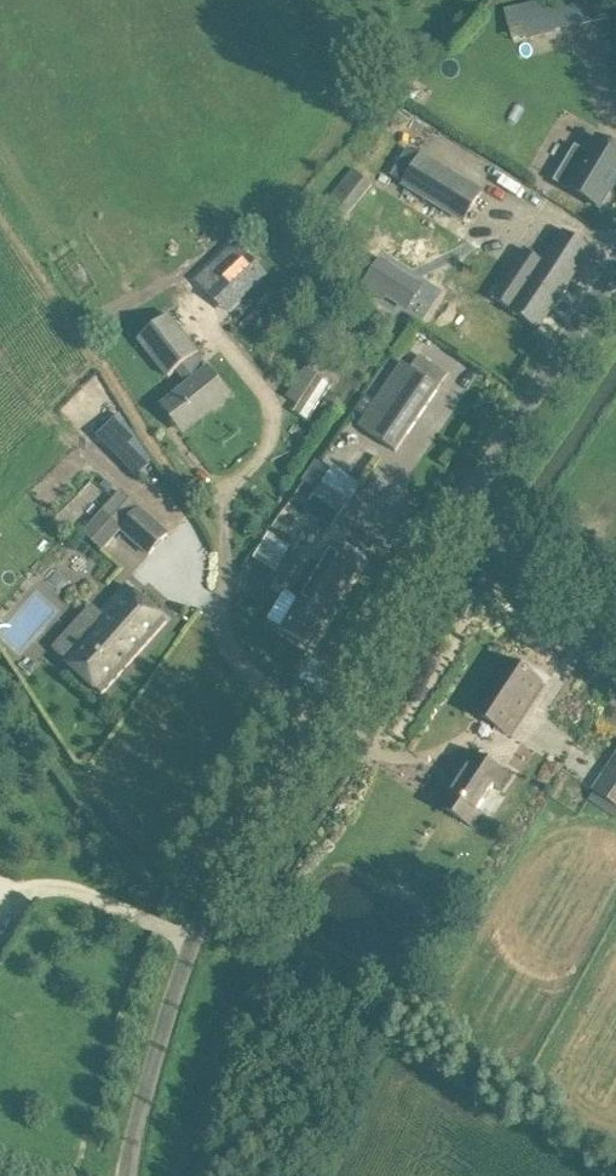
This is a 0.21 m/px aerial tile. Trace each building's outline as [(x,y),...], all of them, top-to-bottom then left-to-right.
[(516,7),(518,13),(524,37),(611,17),(607,0),(546,0),(516,7)] [(597,136),(587,153),(576,147),(556,180),(601,207),(615,182),(615,147),(597,136)] [(421,156),(409,148),(392,176),(405,183),(404,184),(464,221),(482,192),(422,155),(421,156)] [(352,168),(323,204),(343,221),(373,185),(352,168)] [(494,298),(511,310),(510,311),(538,329),(592,248),(564,229),(543,261),(526,250),(494,298)] [(404,309),(422,282),(385,258),(365,290),(384,302),(387,298),(404,309)] [(240,264),(222,281),(238,298),(256,282),(240,264)] [(199,353),(168,315),(139,339),(169,377),(178,369),(190,384),(163,406),(180,426),(212,401),(216,406),(229,395),(209,370),(210,369),(198,353),(199,353)] [(396,451),(440,387),(439,387),(447,375),(419,356),(411,368),(404,363),(360,427),(396,451)] [(153,462),(120,414),(97,436),(138,478),(153,462)] [(360,485),(333,466),(304,509),(331,527),(360,485)] [(121,492),(85,533),(103,549),(121,528),(149,554),(168,533),(121,492)] [(363,560),(358,558),(364,549),(363,546),(351,539),(348,540),(343,549),(332,542),(318,564),(313,561),(314,560),(298,551),(285,572),(336,603),(363,560)] [(310,646),(336,603),(285,572),(278,585),(293,594),(294,593),(299,596),(280,627),(310,646)] [(127,586),(63,658),(102,694),(167,622),(127,586)] [(472,709),(508,733),(542,681),(506,657),(472,709)] [(438,804),(474,828),(484,812),(478,808),(494,784),(500,788),(508,774),(472,750),(462,765),(468,768),(452,793),(447,789),(438,804)] [(611,783),(602,778),(594,791),(615,805),(615,775),(611,783)]
